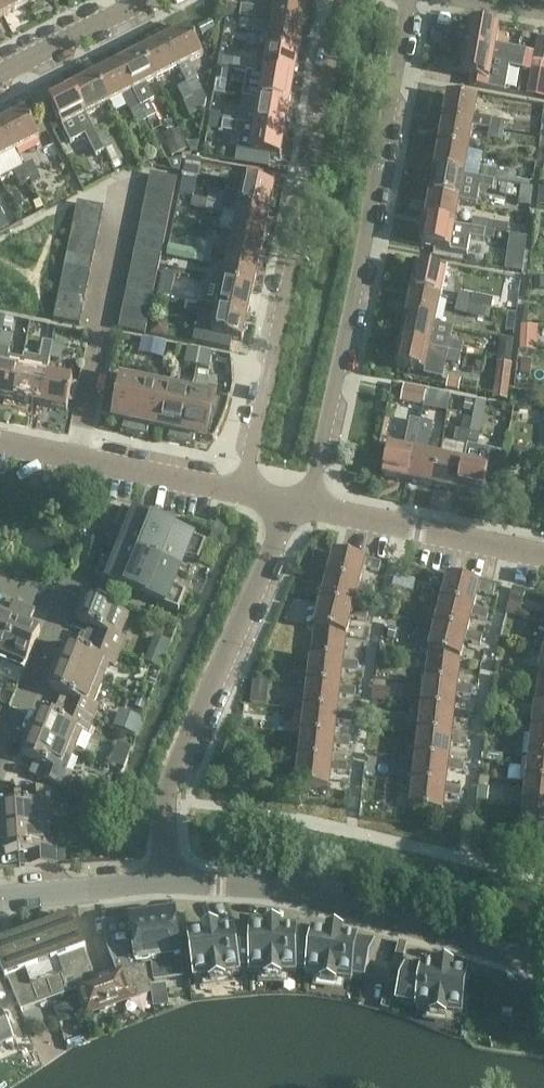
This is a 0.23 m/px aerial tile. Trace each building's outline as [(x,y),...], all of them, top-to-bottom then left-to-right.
[(25,0),(0,0),(0,7),(4,16),(27,4),(25,0)] [(307,2),(293,0),(277,0),(273,23),(303,28),(307,2)] [(255,20),(257,10),(242,8),(240,18),(255,20)] [(298,54),(303,28),(273,23),(255,20),(240,18),(239,28),(254,30),(253,31),(271,34),(268,49),(298,54)] [(214,29),(210,22),(199,28),(202,35),(214,29)] [(496,45),(499,30),(470,24),(465,50),(525,61),(527,50),(496,45)] [(203,56),(189,29),(165,41),(179,68),(188,63),(203,56)] [(538,37),(534,62),(543,64),(543,38),(538,37)] [(179,68),(165,41),(142,53),(156,80),(179,68)] [(294,80),(298,54),(268,49),(264,75),(294,80)] [(505,92),(509,68),(523,70),(525,61),(465,50),(461,76),(471,77),(469,86),(505,92)] [(156,80),(142,53),(119,65),(132,92),(156,80)] [(246,72),(248,62),(220,57),(218,67),(246,72)] [(207,100),(196,79),(188,63),(179,68),(187,84),(201,111),(205,109),(207,100)] [(147,120),(141,107),(140,107),(132,92),(119,65),(95,77),(109,104),(123,96),(143,135),(152,130),(147,121),(147,120)] [(289,105),(294,80),(264,75),(259,100),(289,105)] [(109,104),(95,77),(72,88),(86,115),(109,104)] [(201,111),(187,84),(177,89),(184,102),(193,130),(201,129),(203,117),(200,111),(201,111)] [(86,115),(72,88),(48,101),(62,128),(86,115)] [(474,117),(477,100),(449,95),(444,121),(472,126),(489,129),(503,132),(503,131),(505,122),(474,117)] [(285,131),(289,105),(259,100),(255,126),(285,131)] [(156,116),(150,103),(141,107),(147,120),(156,116)] [(238,123),(240,113),(225,111),(223,121),(238,123)] [(39,139),(25,112),(1,124),(15,152),(39,139)] [(236,133),(238,123),(223,121),(223,122),(209,119),(207,128),(236,133)] [(468,151),(472,126),(444,121),(440,146),(468,151)] [(1,124),(0,125),(0,159),(15,152),(1,124)] [(110,139),(103,126),(94,131),(101,144),(110,139)] [(280,158),(285,131),(255,126),(250,152),(280,158)] [(509,142),(511,133),(503,131),(503,132),(489,129),(488,138),(509,142)] [(101,144),(94,131),(85,136),(92,149),(101,144)] [(250,153),(214,147),(215,142),(206,141),(204,154),(248,162),(250,153)] [(464,176),(468,151),(440,146),(435,171),(464,176)] [(39,176),(32,162),(23,167),(30,180),(39,176)] [(30,180),(23,167),(14,172),(21,185),(30,180)] [(495,181),(496,172),(482,170),(481,179),(495,181)] [(493,191),(495,181),(481,179),(464,176),(435,171),(431,196),(459,201),(476,204),(479,188),(493,191)] [(174,192),(177,179),(151,174),(148,186),(174,192)] [(269,213),(275,187),(245,181),(239,207),(269,213)] [(172,204),(174,192),(148,186),(146,199),(172,204)] [(208,200),(210,191),(195,187),(193,197),(208,200)] [(222,203),(225,193),(210,190),(210,191),(208,200),(222,203)] [(455,226),(459,201),(431,196),(426,221),(455,226)] [(220,213),(222,203),(208,200),(193,197),(191,205),(206,209),(206,210),(220,213)] [(169,217),(172,204),(146,199),(143,212),(169,217)] [(101,221),(104,208),(78,202),(75,216),(101,221)] [(16,207),(0,215),(0,226),(1,228),(21,218),(16,207)] [(264,239),(269,213),(239,207),(234,232),(264,239)] [(166,230),(169,217),(143,212),(140,225),(166,230)] [(98,234),(101,221),(75,216),(72,229),(98,234)] [(485,231),(487,222),(473,219),(472,229),(485,231)] [(472,229),(455,226),(426,221),(422,246),(467,255),(470,239),(484,241),(485,231),(472,229)] [(506,235),(508,225),(487,222),(485,231),(506,235)] [(164,243),(166,230),(140,225),(138,238),(164,243)] [(96,247),(98,234),(72,229),(70,242),(96,247)] [(258,264),(264,239),(234,232),(229,258),(258,264)] [(510,235),(508,268),(526,269),(527,236),(510,235)] [(161,256),(164,243),(138,238),(135,251),(161,256)] [(212,254),(214,244),(199,241),(197,251),(212,254)] [(93,260),(96,247),(70,242),(67,255),(93,260)] [(532,250),(531,269),(543,270),(543,251),(532,250)] [(158,269),(161,256),(135,251),(132,264),(158,269)] [(210,264),(212,254),(197,251),(197,252),(195,261),(210,264)] [(90,273),(93,260),(67,255),(64,267),(90,273)] [(253,290),(258,264),(229,258),(223,283),(253,290)] [(440,299),(447,266),(419,261),(412,293),(440,299)] [(156,282),(158,269),(132,264),(130,277),(156,282)] [(88,286),(90,273),(64,267),(62,280),(88,286)] [(153,295),(156,282),(130,277),(127,290),(153,295)] [(168,291),(170,281),(162,279),(160,290),(168,291)] [(85,299),(88,286),(62,280),(59,293),(85,299)] [(248,315),(253,290),(223,283),(218,309),(248,315)] [(150,308),(153,295),(127,290),(124,303),(150,308)] [(201,305),(203,295),(188,292),(186,302),(201,305)] [(82,312),(85,299),(59,293),(56,306),(82,312)] [(435,324),(440,299),(412,293),(407,318),(435,324)] [(471,306),(471,305),(472,296),(459,293),(457,303),(471,306)] [(199,315),(201,305),(186,302),(184,312),(199,315)] [(148,321),(150,308),(124,303),(122,316),(148,321)] [(489,319),(491,310),(471,305),(471,306),(457,303),(455,312),(469,315),(469,316),(485,319),(489,319)] [(80,325),(82,312),(56,306),(54,319),(80,325)] [(242,341),(248,315),(218,309),(212,335),(242,341)] [(145,334),(148,321),(122,316),(119,328),(145,334)] [(15,319),(6,317),(2,334),(0,343),(0,348),(9,350),(15,319)] [(430,348),(435,324),(407,318),(401,342),(430,348)] [(522,324),(522,348),(539,348),(539,324),(522,324)] [(50,358),(56,331),(46,329),(40,356),(50,358)] [(64,361),(70,334),(56,331),(50,358),(64,361)] [(151,357),(154,341),(142,339),(139,354),(151,357)] [(163,360),(167,344),(154,341),(151,357),(163,360)] [(424,374),(430,348),(401,342),(396,368),(424,374)] [(476,357),(478,347),(464,344),(464,346),(449,343),(447,352),(460,355),(460,354),(476,357)] [(197,367),(200,351),(188,348),(184,364),(197,367)] [(209,369),(212,353),(200,351),(197,367),(209,369)] [(458,364),(460,355),(447,352),(445,361),(458,364)] [(503,398),(509,363),(497,361),(491,396),(503,398)] [(21,370),(0,366),(0,397),(15,400),(21,370)] [(40,405),(47,375),(21,370),(15,400),(40,405)] [(67,411),(73,381),(47,375),(40,405),(67,411)] [(135,434),(146,383),(122,378),(121,379),(109,376),(108,383),(101,418),(125,423),(123,429),(122,429),(122,430),(125,431),(129,433),(135,434)] [(160,430),(168,388),(146,383),(135,434),(141,435),(149,436),(149,434),(147,435),(149,428),(160,430)] [(181,444),(191,393),(168,388),(160,430),(171,432),(169,439),(168,439),(168,440),(171,441),(175,442),(181,444)] [(228,407),(229,402),(215,399),(215,398),(191,393),(181,444),(187,445),(191,445),(195,445),(195,444),(194,444),(195,437),(214,441),(216,437),(219,431),(221,426),(223,424),(225,418),(227,413),(228,407)] [(466,417),(468,404),(454,401),(452,414),(466,417)] [(418,436),(421,422),(424,405),(411,402),(407,419),(412,420),(409,434),(418,436)] [(473,465),(479,434),(483,419),(481,419),(484,403),(477,402),(470,433),(467,446),(464,463),(458,492),(483,497),(487,480),(489,468),(486,468),(473,465)] [(424,455),(428,438),(426,438),(429,424),(421,422),(418,436),(414,453),(408,481),(433,486),(439,458),(424,455)] [(467,446),(470,433),(461,431),(458,444),(467,446)] [(499,483),(505,451),(509,436),(496,433),(492,449),(489,449),(486,468),(489,468),(487,480),(499,483)] [(408,481),(414,453),(389,448),(383,476),(408,481)] [(458,492),(464,463),(439,458),(433,486),(458,492)] [(151,560),(164,526),(123,509),(115,527),(117,528),(117,526),(132,535),(126,550),(151,560)] [(199,561),(206,543),(164,526),(151,560),(175,569),(181,555),(198,559),(197,560),(199,561)] [(215,528),(212,536),(221,540),(224,532),(215,528)] [(137,594),(151,560),(126,550),(120,565),(103,561),(104,559),(103,559),(95,577),(137,594)] [(360,584),(364,568),(366,561),(365,561),(334,553),(328,578),(359,586),(360,584)] [(379,572),(381,565),(381,564),(365,559),(365,561),(366,561),(364,568),(379,572)] [(184,593),(169,584),(175,569),(151,560),(137,594),(178,610),(186,592),(184,592),(184,593)] [(474,608),(478,592),(480,585),(479,585),(448,577),(442,602),(473,610),(474,608)] [(353,609),(357,593),(359,586),(328,578),(321,603),(353,611),(353,609)] [(493,596),(495,588),(480,583),(479,585),(480,585),(478,592),(493,596)] [(372,597),(374,590),(375,588),(360,584),(359,586),(357,593),(372,597)] [(511,612),(521,613),(522,590),(513,589),(511,612)] [(120,637),(129,616),(86,599),(77,622),(95,629),(90,640),(120,652),(126,639),(120,637)] [(24,606),(14,602),(8,618),(0,615),(0,661),(2,662),(24,606)] [(467,633),(471,617),(473,610),(442,602),(435,627),(467,635),(467,633)] [(346,636),(351,618),(353,611),(321,603),(315,628),(346,636)] [(24,671),(40,631),(28,626),(34,610),(24,606),(2,662),(24,671)] [(33,623),(44,625),(48,609),(37,606),(33,623)] [(487,621),(488,614),(489,612),(474,608),(473,610),(471,617),(487,621)] [(366,621),(368,615),(368,613),(353,609),(353,611),(351,618),(366,621)] [(423,626),(420,645),(430,647),(433,627),(423,626)] [(460,660),(465,641),(467,635),(435,627),(429,652),(460,660)] [(343,662),(346,636),(315,628),(312,660),(343,663),(343,662)] [(480,645),(482,637),(467,633),(467,635),(465,641),(480,645)] [(115,666),(120,652),(90,640),(86,652),(68,644),(59,667),(101,684),(109,664),(115,666)] [(153,665),(157,656),(145,651),(141,660),(153,665)] [(457,686),(460,660),(429,652),(426,684),(457,688),(457,686)] [(340,687),(342,671),(343,663),(312,660),(311,660),(308,685),(340,689),(340,687)] [(358,672),(358,666),(359,663),(343,662),(343,663),(342,671),(358,672)] [(93,704),(101,684),(59,667),(50,689),(67,696),(63,708),(93,720),(98,707),(93,704)] [(539,675),(536,707),(543,708),(543,676),(539,675)] [(455,712),(457,695),(457,688),(426,684),(425,684),(422,710),(454,714),(455,712)] [(338,712),(339,696),(340,689),(308,685),(305,711),(337,714),(338,712)] [(472,697),(473,688),(457,686),(457,688),(457,695),(472,697)] [(355,698),(356,690),(356,689),(340,687),(340,689),(339,696),(355,698)] [(536,707),(535,707),(532,732),(543,734),(543,708),(536,707)] [(87,734),(93,720),(63,708),(58,719),(41,712),(31,734),(74,752),(82,732),(87,734)] [(452,737),(454,721),(454,714),(422,710),(419,735),(451,739),(452,737)] [(120,711),(116,726),(140,731),(143,716),(120,711)] [(335,738),(336,721),(337,714),(305,711),(302,736),(334,740),(335,738)] [(352,723),(353,714),(338,712),(337,714),(336,721),(352,723)] [(469,722),(470,714),(455,712),(454,714),(454,721),(469,722)] [(532,732),(529,758),(543,759),(543,734),(532,732)] [(66,772),(74,752),(31,734),(22,757),(40,764),(35,776),(65,788),(71,774),(66,772)] [(449,762),(451,746),(451,739),(419,735),(416,760),(448,764),(449,762)] [(332,763),(334,746),(334,740),(302,736),(299,761),(332,765),(332,763)] [(466,747),(467,740),(467,739),(452,737),(451,739),(451,746),(466,747)] [(349,748),(350,741),(350,739),(335,738),(334,740),(334,746),(349,748)] [(529,758),(527,783),(543,785),(543,759),(529,758)] [(446,787),(448,771),(448,764),(416,760),(413,785),(445,789),(446,787)] [(329,791),(331,772),(332,765),(299,761),(296,787),(329,791)] [(463,772),(464,765),(464,764),(449,762),(448,764),(448,771),(463,772)] [(346,773),(347,764),(332,763),(332,765),(331,772),(346,773)] [(527,783),(524,808),(543,810),(543,785),(527,783)] [(442,815),(445,796),(445,789),(413,785),(410,811),(442,815)] [(460,797),(461,790),(461,789),(446,787),(445,789),(445,796),(460,797)] [(49,827),(48,805),(54,805),(53,790),(20,792),(21,805),(2,806),(4,830),(49,827)] [(524,808),(521,834),(543,836),(543,810),(524,808)] [(51,849),(49,827),(4,830),(5,854),(24,853),(25,866),(57,864),(56,849),(51,849)] [(182,964),(175,912),(146,916),(145,910),(129,912),(135,969),(145,966),(145,962),(151,961),(152,968),(182,964)] [(150,992),(145,966),(135,969),(129,912),(102,916),(106,944),(118,975),(95,983),(77,989),(77,991),(79,990),(87,1014),(150,992)] [(77,917),(0,945),(0,967),(6,980),(7,980),(84,952),(86,951),(77,917)] [(307,973),(312,937),(296,936),(296,931),(282,932),(281,927),(265,927),(265,931),(250,931),(250,935),(250,971),(250,975),(258,975),(258,984),(288,984),(288,975),(296,975),(296,971),(307,973)] [(250,971),(250,935),(234,935),(234,931),(219,933),(218,929),(203,931),(203,936),(189,938),(194,980),(202,980),(203,989),(233,985),(232,975),(240,974),(239,971),(250,971)] [(364,981),(374,946),(357,943),(357,940),(342,938),(343,933),(328,931),(327,936),(312,933),(312,937),(307,973),(306,976),(314,978),(313,987),(343,991),(344,982),(352,983),(352,979),(364,981)] [(95,983),(84,952),(7,980),(21,1012),(22,1011),(21,1007),(60,993),(61,996),(77,991),(77,989),(95,983)] [(157,979),(179,976),(177,965),(156,968),(157,979)] [(461,1017),(467,974),(452,972),(453,968),(438,965),(437,970),(422,968),(422,971),(406,969),(397,1004),(417,1007),(416,1011),(424,1012),(422,1021),(453,1026),(454,1016),(461,1017)] [(61,1020),(75,1017),(72,1003),(58,1006),(61,1020)] [(13,1041),(0,1012),(0,1047),(13,1041)]
